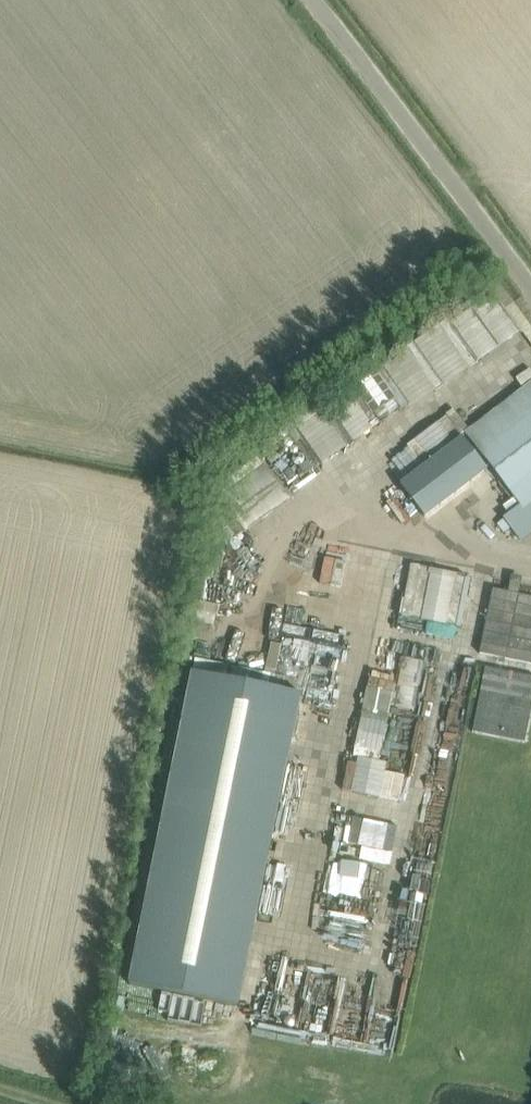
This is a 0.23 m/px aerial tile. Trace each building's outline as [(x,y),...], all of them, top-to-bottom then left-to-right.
[(462,364),(513,333),(489,295),(439,325),(462,364)] [(517,334),(421,401),(437,423),(466,404),(473,414),(530,373),(530,331),(509,300),(498,308),(517,334)] [(433,385),(462,368),(437,330),(409,347),(433,385)] [(403,406),(430,391),(407,353),(381,368),(403,406)] [(357,381),(379,412),(387,407),(364,376),(357,381)] [(467,432),(521,504),(503,517),(521,540),(530,533),(530,383),(467,432)] [(351,439),(371,425),(351,395),(331,409),(351,439)] [(316,462),(341,445),(322,417),(297,434),(316,462)] [(488,467),(463,435),(401,482),(425,514),(488,467)] [(289,498),(258,456),(215,488),(222,499),(212,507),(235,538),(289,498)] [(297,578),(380,594),(385,568),(303,551),(297,578)] [(435,588),(449,591),(454,568),(440,565),(435,588)] [(530,610),(530,586),(503,581),(499,605),(530,610)] [(286,677),(294,644),(272,638),(264,671),(286,677)] [(397,706),(415,707),(417,658),(399,657),(397,706)] [(238,1006),(302,694),(193,672),(130,984),(238,1006)] [(399,810),(419,720),(389,713),(381,751),(364,747),(353,801),(399,810)] [(386,837),(371,836),(369,857),(384,859),(386,837)] [(353,882),(352,900),(373,901),(375,883),(353,882)]
